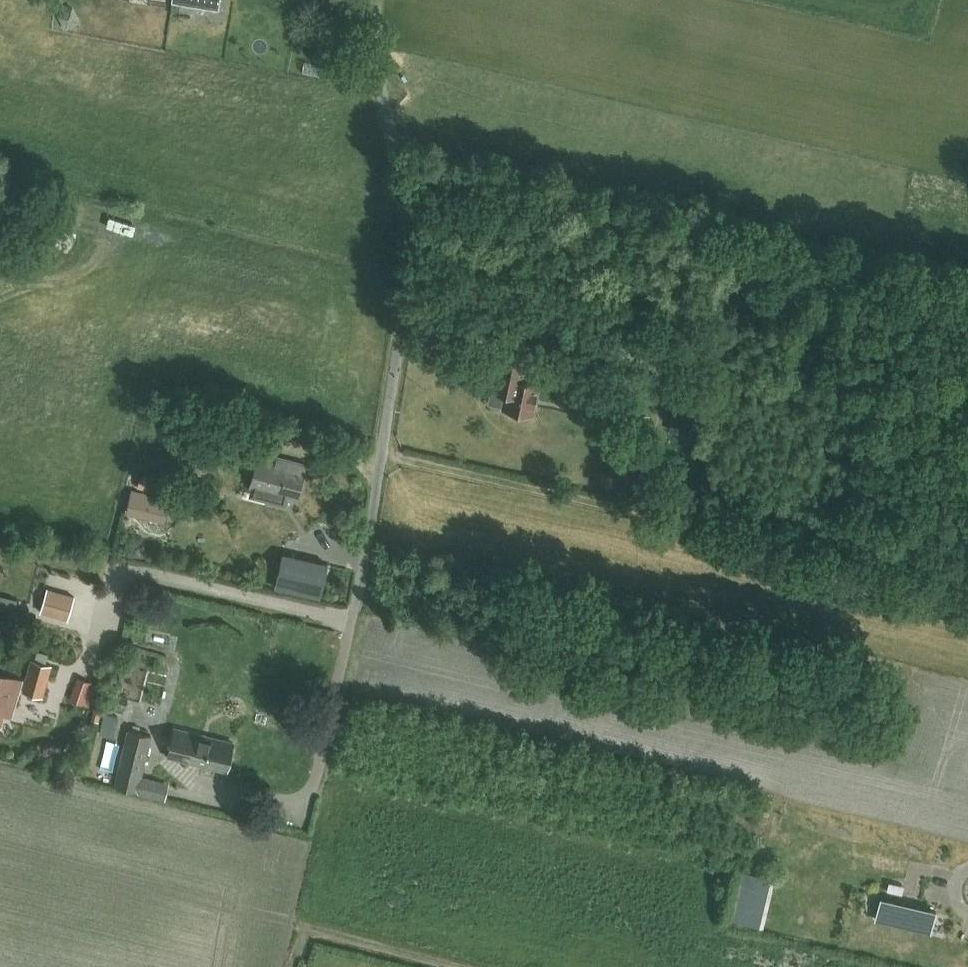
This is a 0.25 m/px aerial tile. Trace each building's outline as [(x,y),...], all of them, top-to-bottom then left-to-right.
[(173,1),(218,8),(219,0),(173,0),(173,1)] [(491,388),(487,403),(532,412),(538,384),(522,380),(528,353),(499,347),(491,388)] [(276,460),(257,455),(249,486),(268,491),(266,499),(285,504),(287,495),(297,497),(306,463),(277,456),(276,460)] [(140,474),(137,488),(156,492),(159,479),(140,474)] [(164,521),(169,499),(131,489),(126,512),(164,521)] [(283,553),(275,587),(320,597),(327,563),(283,553)] [(47,587),(40,611),(68,619),(75,595),(47,587)] [(43,697),(52,665),(30,659),(22,691),(43,697)] [(11,712),(21,679),(0,673),(0,719),(3,709),(11,712)] [(70,699),(89,706),(96,683),(77,677),(70,699)] [(91,720),(99,723),(104,709),(95,706),(91,720)] [(87,776),(94,777),(93,781),(114,786),(127,732),(99,725),(87,776)] [(168,756),(226,770),(233,742),(175,727),(168,756)] [(115,785),(137,790),(150,734),(128,729),(115,785)] [(737,916),(762,922),(774,875),(749,869),(737,916)] [(930,932),(934,911),(880,898),(875,919),(930,932)]
